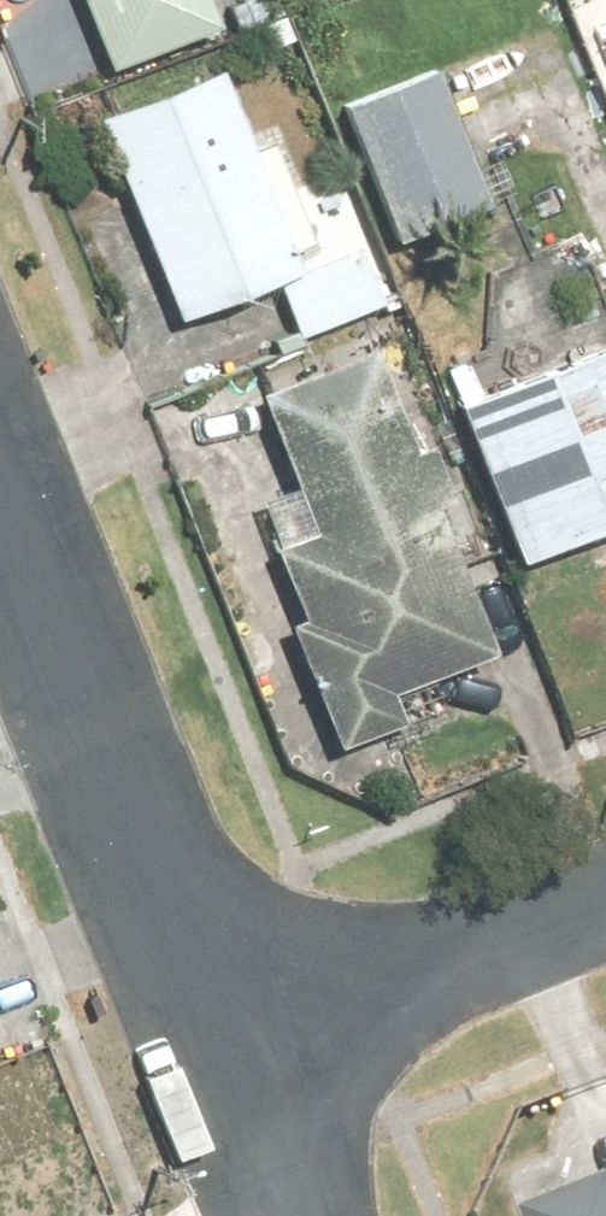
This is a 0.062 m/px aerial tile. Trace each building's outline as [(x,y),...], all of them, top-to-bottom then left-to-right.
[(110,65),(220,22),(212,0),(85,0),(110,65)] [(223,61),(99,113),(184,317),(279,277),(302,333),(385,299),(360,239),(303,263),(295,244),(329,230),(284,121),(253,134),(223,61)] [(436,66),(343,103),(398,239),(491,201),(436,66)] [(525,560),(605,526),(605,344),(461,403),(525,560)] [(438,542),(461,534),(409,385),(394,390),(380,347),(265,388),(298,482),(261,495),(303,615),(293,618),(338,745),(412,719),(400,685),(501,650),(482,594),(459,602),(438,542)] [(549,1215),(605,1215),(605,1194),(549,1215)]
